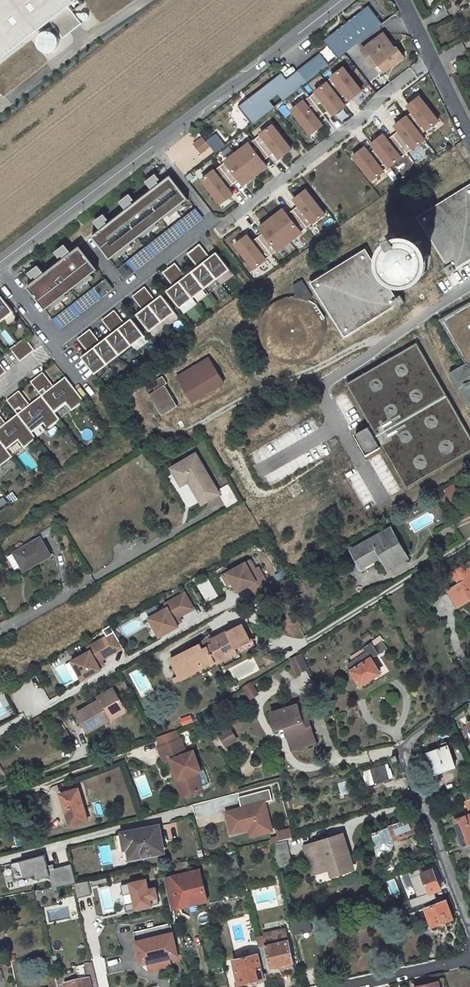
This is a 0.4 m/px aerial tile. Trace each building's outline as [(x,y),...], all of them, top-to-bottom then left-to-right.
[(51,21),(65,38),(83,23),(70,7),(78,0),(0,0),(0,62),(51,21)] [(439,20),(448,16),(443,5),(434,10),(439,20)] [(251,125),(382,24),(369,6),(237,107),(251,125)] [(396,48),(385,34),(363,50),(370,60),(374,56),(385,71),(405,56),(398,47),(396,48)] [(381,74),(385,71),(374,56),(370,60),(381,74)] [(343,66),(289,111),(310,136),(323,125),(317,118),(327,110),(332,116),(346,105),(340,98),(344,95),(349,101),(362,90),(343,66)] [(384,133),(353,157),(371,180),(383,170),(381,168),(386,164),(389,168),(403,157),(402,155),(411,148),(413,151),(427,140),(423,134),(440,121),(419,95),(405,106),(411,113),(395,125),(399,131),(389,139),(384,133)] [(272,122),(256,134),(257,136),(249,142),(248,141),(223,161),(225,163),(214,171),(213,170),(201,180),(219,203),(231,194),(225,187),(237,178),(243,185),(267,166),(262,160),(272,152),(278,160),(293,148),(272,122)] [(187,175),(212,152),(191,129),(166,153),(187,175)] [(214,152),(224,145),(214,133),(205,140),(214,152)] [(289,162),(300,155),(295,148),(284,156),(289,162)] [(91,236),(110,259),(189,198),(171,175),(159,183),(161,181),(156,175),(146,182),(151,189),(133,202),(132,202),(135,200),(130,194),(120,202),(125,208),(106,222),(105,222),(108,219),(104,213),(93,221),(100,229),(91,236)] [(414,218),(445,268),(443,270),(447,276),(469,262),(469,183),(414,218)] [(309,223),(310,224),(326,212),(304,185),(290,197),(296,205),(286,213),(281,207),(257,226),(263,233),(251,242),(246,236),(235,245),(253,268),(266,258),(265,257),(275,248),(277,251),(302,231),(301,229),(309,223)] [(195,209),(118,269),(125,279),(203,218),(195,209)] [(396,241),(395,242),(391,235),(385,238),(389,245),(386,247),(385,250),(383,253),(382,256),(381,259),(381,262),(381,265),(382,269),(384,272),(385,275),(388,277),(390,279),(393,281),(396,282),(399,283),(402,283),(406,283),(409,282),(412,281),(415,280),(418,278),(420,275),(422,273),(423,270),(424,267),(424,264),(425,261),(424,257),(423,254),(422,252),(421,249),(419,246),(416,244),(414,242),(411,241),(408,240),(405,240),(402,239),(398,240),(396,241)] [(175,263),(163,271),(174,286),(168,291),(179,306),(230,270),(217,252),(211,257),(200,243),(188,253),(198,266),(186,276),(175,263)] [(284,259),(295,251),(290,243),(278,250),(284,259)] [(98,270),(79,245),(71,252),(65,245),(55,252),(59,258),(62,256),(64,258),(44,272),(38,265),(28,273),(33,279),(35,277),(37,278),(26,287),(44,310),(98,270)] [(398,298),(366,248),(310,283),(345,340),(404,303),(400,297),(398,298)] [(114,288),(105,278),(51,320),(60,330),(114,288)] [(303,281),(294,287),(297,292),(293,298),(289,298),(284,299),(280,300),(276,303),(272,305),(269,308),(266,311),(263,315),(262,319),(260,324),(260,328),(260,333),(260,337),(261,341),(263,346),(265,349),(268,353),(271,356),(275,359),(279,361),(284,363),(289,364),(294,364),(299,363),(304,362),(308,360),(312,357),(316,354),(319,350),(322,346),(324,341),(325,336),(325,331),(325,326),(324,321),(322,317),(320,312),(316,308),(313,305),(309,302),(314,299),(303,281)] [(145,286),(132,296),(142,309),(136,314),(149,330),(174,312),(161,295),(155,299),(145,286)] [(0,295),(0,322),(14,312),(0,295)] [(440,320),(465,363),(449,373),(467,405),(469,403),(469,302),(440,320)] [(100,341),(89,329),(78,338),(88,350),(81,357),(94,374),(145,335),(130,318),(125,322),(114,309),(102,321),(112,332),(100,341)] [(0,332),(0,334),(6,346),(13,343),(6,328),(0,332)] [(35,349),(24,338),(10,348),(21,361),(35,349)] [(417,343),(346,383),(406,487),(469,451),(469,437),(417,343)] [(224,383),(208,359),(187,372),(191,378),(181,384),(192,402),(224,383)] [(84,400),(66,376),(54,386),(42,372),(30,381),(40,394),(30,404),(18,390),(6,401),(16,413),(6,422),(0,415),(0,466),(84,400)] [(191,378),(187,372),(177,378),(181,384),(191,378)] [(148,394),(160,416),(176,406),(164,384),(166,383),(162,376),(151,384),(154,390),(148,394)] [(344,392),(335,396),(351,429),(363,423),(352,399),(348,401),(344,392)] [(369,427),(355,435),(367,455),(381,447),(369,427)] [(16,457),(29,474),(39,467),(26,449),(16,457)] [(218,495),(195,454),(171,468),(180,486),(189,481),(202,504),(218,495)] [(458,483),(445,490),(451,500),(463,492),(458,483)] [(180,495),(188,491),(184,484),(176,488),(180,495)] [(387,569),(406,557),(390,529),(351,551),(361,568),(380,557),(387,569)] [(24,569),(50,554),(41,537),(14,552),(8,555),(15,568),(21,565),(24,569)] [(249,560),(226,573),(231,582),(236,591),(247,585),(252,595),(268,587),(257,567),(254,569),(249,560)] [(457,607),(469,599),(469,566),(468,562),(455,570),(461,582),(448,591),(457,607)] [(231,582),(226,573),(221,575),(226,584),(231,582)] [(208,578),(196,583),(206,603),(218,598),(208,578)] [(166,609),(148,619),(161,642),(180,631),(178,629),(176,625),(180,622),(195,614),(183,594),(168,602),(171,606),(166,609)] [(243,626),(171,657),(179,675),(193,669),(195,672),(211,665),(210,663),(214,662),(220,660),(220,661),(238,653),(237,650),(251,644),(243,626)] [(89,652),(71,663),(82,681),(100,670),(99,668),(97,664),(101,661),(116,653),(107,637),(92,646),(94,650),(89,652)] [(368,680),(379,673),(371,659),(387,649),(385,645),(382,640),(373,646),(371,643),(363,648),(366,652),(347,664),(351,670),(350,670),(353,676),(350,678),(356,686),(359,684),(359,685),(363,683),(368,680)] [(295,668),(305,663),(300,654),(290,659),(295,668)] [(240,686),(247,699),(257,693),(251,681),(240,686)] [(99,698),(76,710),(86,729),(110,717),(108,713),(122,706),(112,686),(97,695),(99,698)] [(3,693),(0,695),(0,722),(14,715),(3,693)] [(297,704),(270,712),(275,729),(284,727),(289,745),(300,742),(301,745),(309,743),(304,727),(310,725),(305,709),(299,711),(297,704)] [(122,706),(108,713),(110,717),(124,709),(122,706)] [(189,714),(178,718),(181,727),(192,723),(189,714)] [(178,739),(175,730),(156,737),(159,746),(157,747),(163,762),(168,760),(173,758),(180,778),(187,775),(193,792),(201,789),(195,772),(200,770),(192,750),(185,753),(180,739),(178,739)] [(225,737),(213,745),(218,752),(230,745),(225,737)] [(426,757),(433,776),(455,767),(446,744),(440,747),(442,751),(426,757)] [(181,796),(193,792),(187,775),(180,778),(173,758),(168,760),(181,796)] [(367,786),(392,778),(388,766),(363,774),(367,786)] [(347,780),(337,783),(341,795),(350,792),(347,780)] [(62,794),(69,816),(72,827),(90,821),(86,810),(79,788),(62,794)] [(240,806),(223,811),(230,836),(248,832),(249,838),(273,831),(265,802),(272,800),(269,789),(238,798),(240,806)] [(454,821),(465,845),(469,843),(469,815),(454,821)] [(395,839),(416,831),(412,818),(387,828),(389,832),(391,831),(395,839)] [(159,827),(123,834),(128,857),(164,850),(159,827)] [(372,833),(375,847),(383,844),(378,831),(372,833)] [(343,832),(302,844),(311,875),(328,870),(330,879),(355,871),(343,832)] [(292,864),(287,842),(274,844),(279,866),(292,864)] [(43,856),(3,866),(9,889),(49,879),(43,856)] [(48,869),(52,888),(73,883),(69,865),(48,869)] [(429,893),(440,888),(431,865),(419,869),(429,893)] [(206,900),(200,870),(163,878),(170,909),(206,900)] [(146,879),(128,883),(134,911),(152,907),(150,902),(158,900),(155,888),(148,889),(146,879)] [(72,884),(76,898),(90,894),(86,881),(72,884)] [(58,887),(35,891),(37,900),(60,895),(58,887)] [(440,888),(429,893),(432,900),(444,896),(440,888)] [(436,905),(446,901),(444,896),(432,900),(424,904),(426,909),(436,905)] [(426,909),(425,909),(432,927),(453,918),(446,901),(436,905),(426,909)] [(422,910),(410,915),(413,921),(416,920),(419,928),(417,929),(418,933),(429,928),(422,910)] [(302,931),(312,929),(309,917),(290,921),(294,936),(303,934),(302,931)] [(170,924),(133,932),(140,963),(178,955),(170,924)] [(279,966),(292,963),(285,931),(263,936),(265,946),(257,948),(262,969),(279,966)] [(257,955),(233,960),(238,984),(248,982),(261,979),(263,979),(257,955)] [(83,963),(84,976),(93,975),(92,963),(83,963)] [(294,971),(292,963),(279,966),(281,974),(294,971)]
